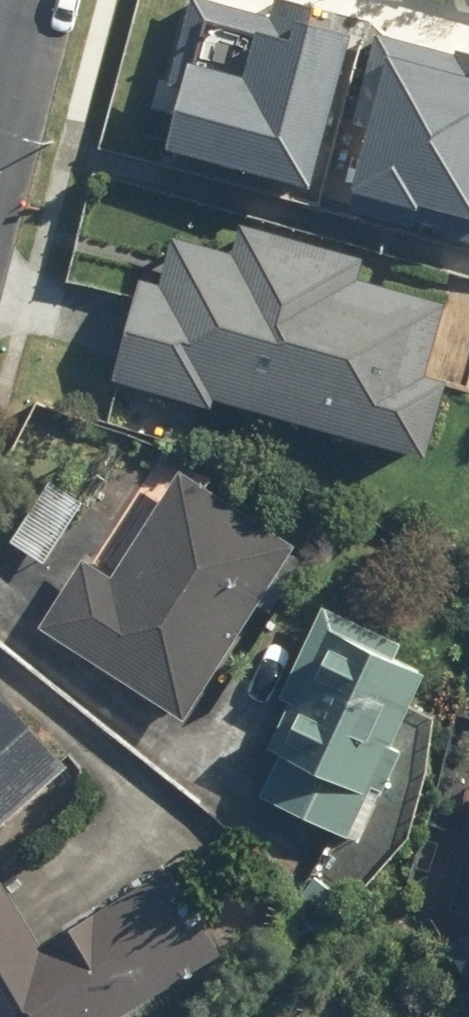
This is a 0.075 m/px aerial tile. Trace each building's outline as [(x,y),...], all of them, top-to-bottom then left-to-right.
[(166,142),(314,174),(349,14),(301,3),(298,17),(257,9),(246,58),(187,46),(166,142)] [(468,204),(468,56),(386,38),(355,179),(468,204)] [(128,287),(96,385),(190,416),(194,405),(397,472),(424,390),(404,383),(426,315),(337,286),(345,263),(230,226),(219,260),(160,241),(143,292),(128,287)] [(69,560),(25,627),(181,729),(290,562),(166,481),(101,581),(69,560)] [(74,509),(35,482),(0,534),(0,549),(32,571),(74,509)] [(270,765),(249,810),(345,854),(430,667),(313,614),(249,755),(270,765)] [(0,675),(0,835),(93,745),(35,685),(22,698),(0,675)] [(452,899),(468,903),(468,834),(452,899)] [(8,876),(0,881),(0,1016),(126,1016),(236,939),(181,862),(59,948),(8,876)]
